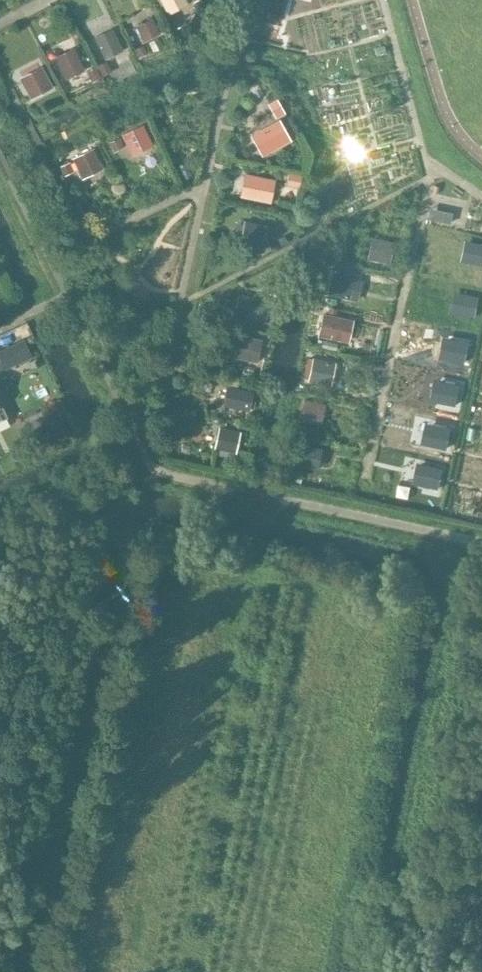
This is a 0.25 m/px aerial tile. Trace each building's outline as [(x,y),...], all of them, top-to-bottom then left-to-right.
[(186,0),(160,0),(167,14),(188,3),(186,0)] [(159,33),(152,18),(136,26),(143,41),(159,33)] [(122,50),(112,28),(94,37),(104,58),(122,50)] [(83,70),(72,48),(54,56),(65,79),(83,70)] [(30,98),(52,86),(41,65),(19,77),(30,98)] [(279,96),(269,100),(276,115),(285,111),(279,96)] [(277,122),(252,135),(263,155),(288,141),(277,122)] [(153,145),(143,124),(121,134),(131,155),(153,145)] [(123,149),(119,140),(110,144),(114,153),(123,149)] [(103,168),(93,147),(72,157),(82,178),(103,168)] [(61,168),(65,177),(74,173),(70,164),(61,168)] [(246,177),(243,196),(270,201),(273,183),(246,177)] [(441,210),(439,221),(449,223),(452,212),(441,210)] [(262,247),(266,226),(243,221),(239,242),(262,247)] [(389,263),(393,242),(370,238),(366,259),(389,263)] [(466,262),(481,266),(481,244),(470,241),(466,262)] [(332,272),(327,294),(346,299),(352,277),(332,272)] [(459,292),(455,314),(475,318),(479,296),(459,292)] [(264,322),(269,300),(247,295),(242,317),(264,322)] [(340,340),(345,318),(321,313),(317,335),(340,340)] [(256,362),(261,339),(238,334),(233,357),(256,362)] [(0,349),(0,368),(30,353),(23,338),(0,349)] [(449,338),(445,359),(465,363),(469,342),(449,338)] [(330,385),(335,362),(312,357),(307,380),(330,385)] [(440,380),(436,402),(456,406),(460,384),(440,380)] [(245,414),(249,392),(227,387),(223,410),(245,414)] [(300,420),(321,424),(325,404),(304,400),(300,420)] [(432,424),(427,445),(446,449),(451,428),(432,424)] [(236,451),(240,432),(218,427),(214,446),(236,451)] [(296,443),(292,462),(310,466),(314,447),(296,443)] [(423,464),(419,485),(438,489),(443,468),(423,464)]
